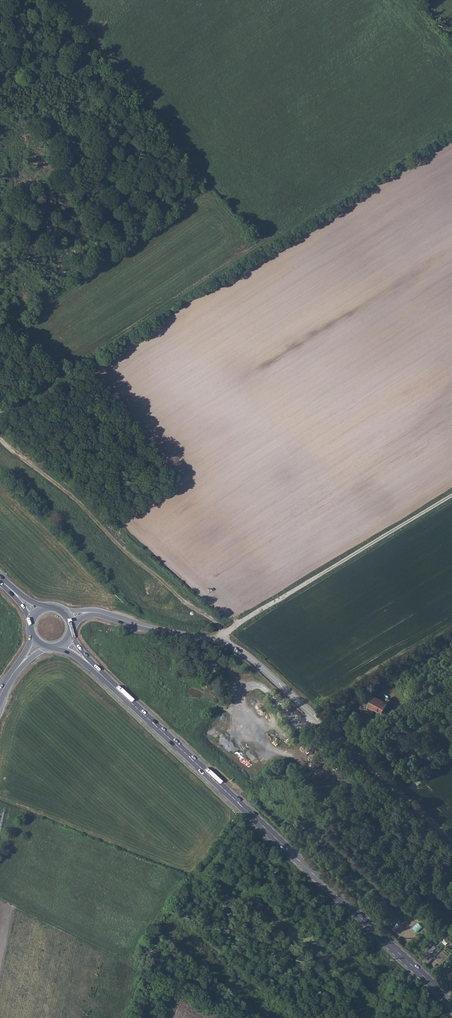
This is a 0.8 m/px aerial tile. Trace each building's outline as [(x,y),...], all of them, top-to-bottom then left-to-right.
[(383,714),(388,704),(374,697),(368,707),(383,714)] [(451,939),(445,933),(443,936),(449,942),(451,939)] [(443,936),(439,940),(446,945),(449,942),(443,936)] [(434,946),(421,960),(426,966),(434,958),(430,954),(436,948),(434,946)] [(431,966),(438,970),(447,956),(440,951),(431,966)]
